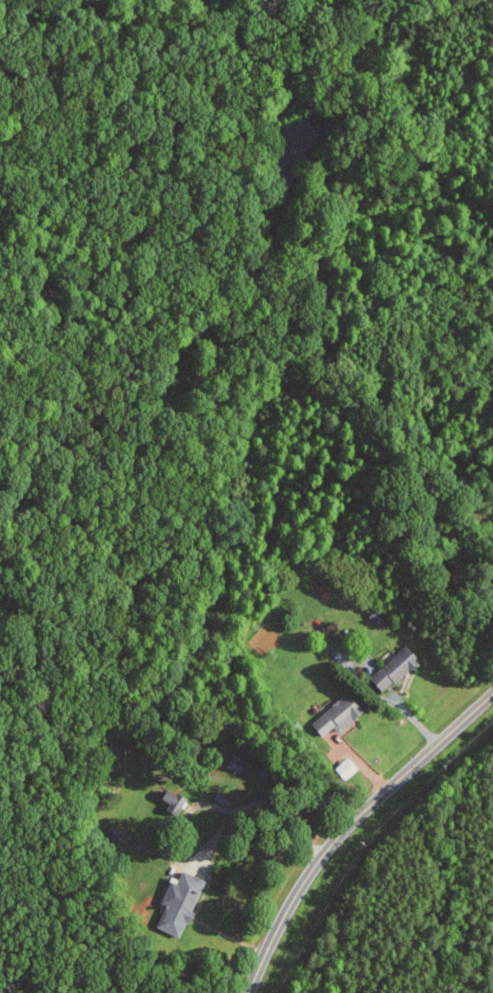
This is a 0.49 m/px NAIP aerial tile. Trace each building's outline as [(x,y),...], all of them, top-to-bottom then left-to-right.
[(423,660),(409,644),(372,677),(386,693),(423,660)] [(367,707),(348,689),(314,725),(325,735),(334,726),(342,733),(367,707)] [(345,780),(359,769),(350,757),(336,768),(345,780)] [(171,802),(168,810),(180,814),(187,796),(169,789),(165,800),(171,802)] [(230,805),(234,798),(220,790),(216,798),(230,805)] [(207,880),(185,871),(179,883),(173,881),(164,902),(168,904),(159,927),(181,936),(187,921),(192,923),(197,912),(194,911),(207,880)]
